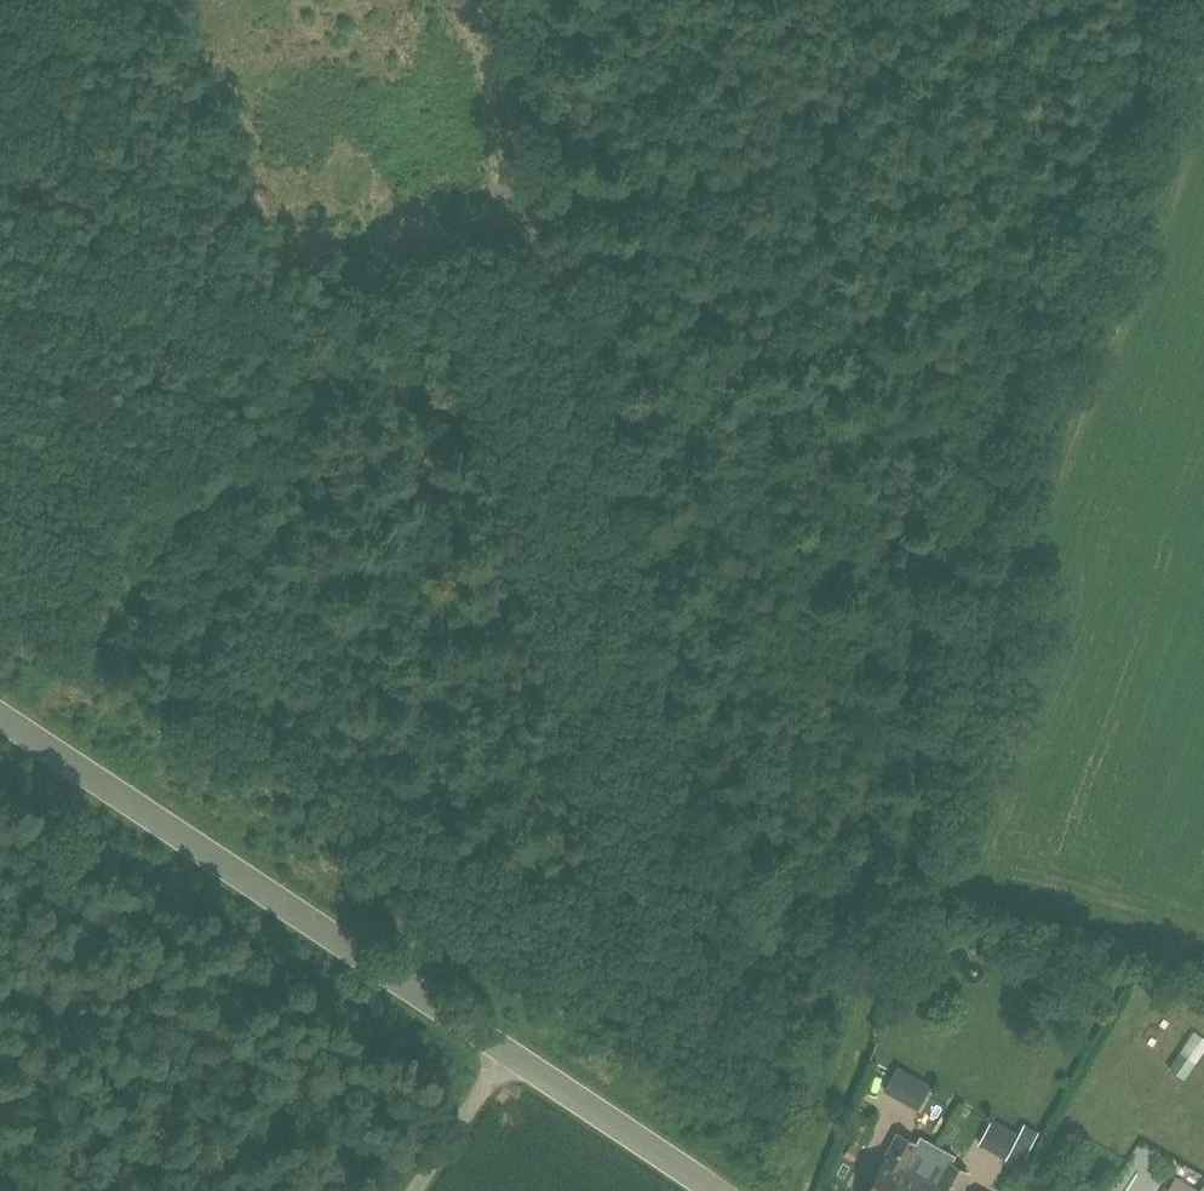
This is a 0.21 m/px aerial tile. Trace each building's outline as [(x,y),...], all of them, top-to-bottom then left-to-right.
[(1165,1066),(1181,1077),(1203,1041),(1203,1039),(1189,1029),(1165,1066)] [(882,1073),(917,1092),(931,1065),(897,1046),(882,1073)] [(990,1098),(974,1126),(1002,1141),(1017,1114),(990,1098)] [(861,1190),(958,1190),(971,1166),(947,1153),(934,1176),(909,1162),(922,1139),(898,1125),(861,1190)] [(1028,1175),(1013,1167),(1003,1185),(974,1170),(964,1190),(1020,1190),(1028,1175)] [(1192,1184),(1169,1173),(1160,1190),(1189,1190),(1192,1184)]
